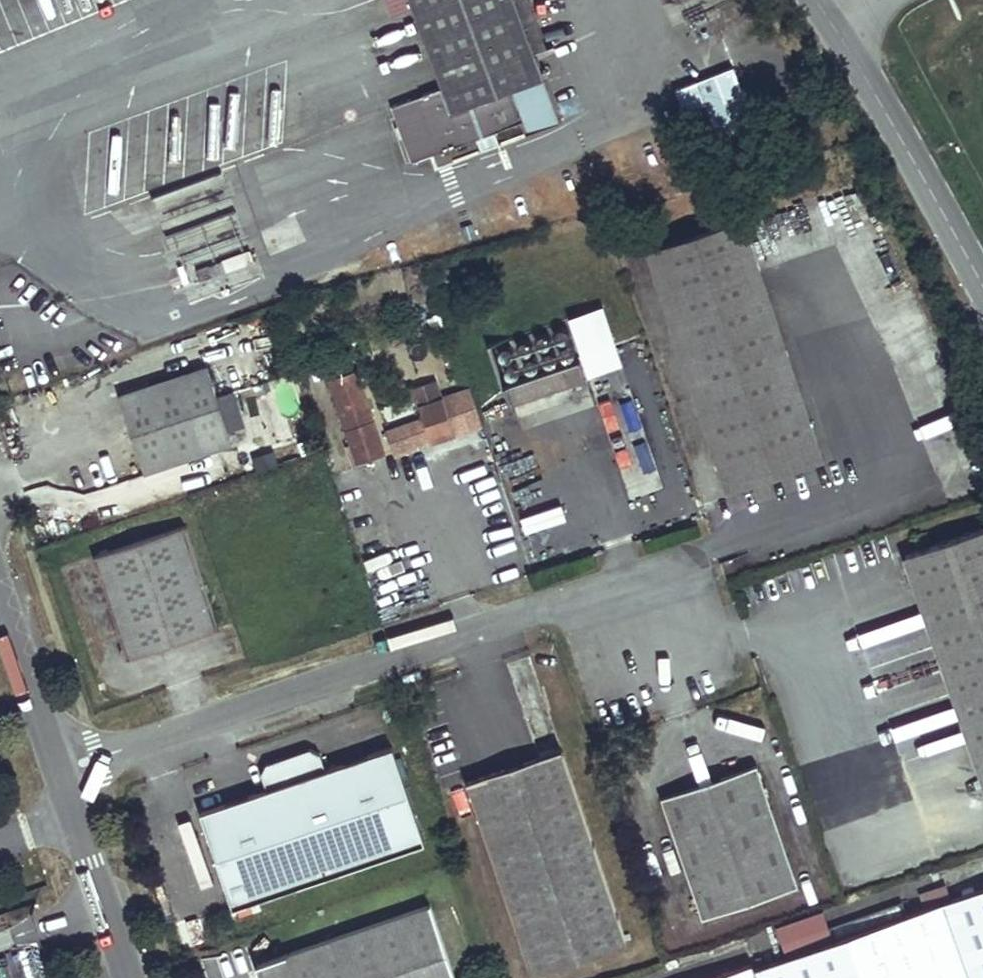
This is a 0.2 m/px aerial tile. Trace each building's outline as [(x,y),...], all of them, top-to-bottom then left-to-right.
[(393,13),(409,8),(406,0),(389,0),(393,13)] [(545,77),(536,52),(516,0),(408,0),(440,89),(425,94),(433,115),(445,149),(519,121),(508,92),(545,77)] [(529,0),(516,0),(536,52),(546,47),(529,0)] [(696,80),(712,120),(718,135),(754,120),(749,109),(745,101),(748,99),(743,86),(741,88),(732,66),(696,80)] [(711,230),(647,252),(728,489),(822,457),(733,195),(702,206),(711,230)] [(589,371),(623,360),(605,301),(571,312),(589,371)] [(580,359),(504,384),(511,405),(588,381),(580,359)] [(207,365),(119,394),(144,471),(232,442),(207,365)] [(359,369),(328,378),(349,442),(357,440),(360,448),(382,440),(359,369)] [(442,389),(414,398),(428,441),(456,432),(442,389)] [(357,440),(349,442),(351,450),(360,448),(357,440)] [(355,463),(386,453),(382,440),(360,448),(351,450),(355,463)] [(186,525),(96,556),(130,658),(220,628),(186,525)] [(906,554),(982,776),(982,528),(906,554)] [(266,790),(201,812),(232,907),(235,906),(238,916),(252,911),(249,902),(423,844),(392,748),(325,770),(320,754),(310,749),(267,763),(261,774),(266,790)] [(628,943),(562,750),(468,781),(533,975),(628,943)] [(799,885),(758,765),(661,798),(703,919),(799,885)] [(754,969),(758,977),(982,977),(982,887),(754,969)] [(257,964),(261,977),(454,977),(430,907),(257,964)]
